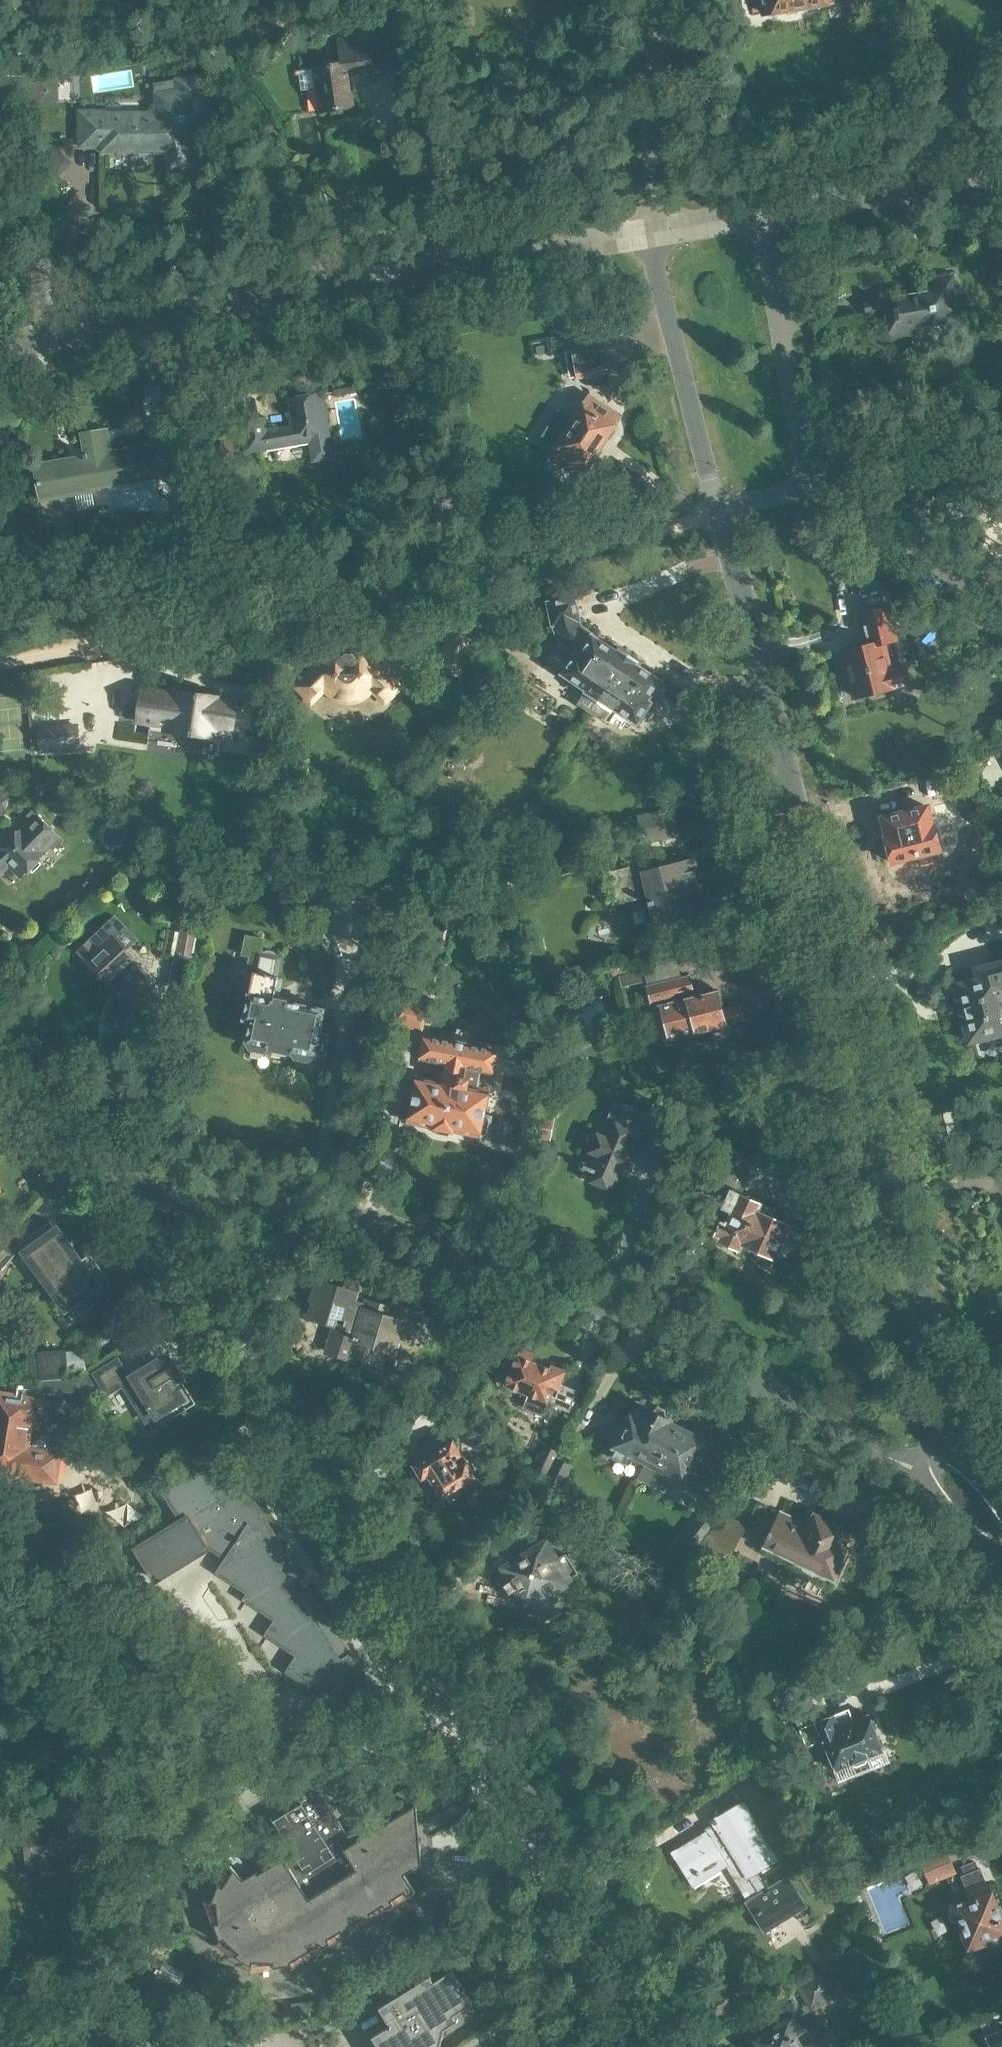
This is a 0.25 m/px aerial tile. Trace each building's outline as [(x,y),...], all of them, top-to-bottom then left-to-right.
[(766,13),(778,11),(781,13),(787,12),(790,9),(812,5),(815,8),(821,7),(823,3),(839,1),(839,0),(764,0),(766,13)] [(327,37),(325,28),(311,30),(313,40),(327,37)] [(399,33),(402,51),(413,49),(410,31),(399,33)] [(346,61),(316,65),(317,75),(320,93),(322,110),(354,106),(350,78),(371,76),(387,74),(385,60),(390,59),(386,34),(343,39),(343,43),(346,61)] [(106,111),(81,111),(81,146),(104,146),(104,150),(166,149),(170,169),(193,165),(187,126),(210,122),(202,75),(177,79),(179,89),(156,93),(160,112),(151,113),(106,113),(106,111)] [(39,82),(39,100),(57,100),(57,81),(39,82)] [(275,122),(266,125),(269,134),(278,131),(275,122)] [(896,292),(869,296),(871,315),(886,312),(888,321),(885,326),(886,334),(890,336),(892,346),(914,342),(912,328),(950,322),(946,297),(958,295),(955,275),(943,277),(928,280),(930,293),(897,298),(896,292)] [(573,350),(565,351),(570,378),(612,371),(607,344),(603,344),(601,335),(578,339),(579,349),(573,350)] [(358,385),(335,388),(336,396),(359,392),(358,385)] [(246,452),(309,441),(313,460),(334,457),(323,391),(289,397),(294,425),(268,430),(266,417),(240,421),(246,452)] [(559,409),(541,438),(557,449),(552,456),(582,475),(594,457),(597,457),(601,451),(600,446),(606,437),(609,437),(614,430),(612,426),(621,414),(592,396),(576,420),(568,414),(559,409)] [(233,429),(228,430),(223,431),(227,454),(237,452),(233,429)] [(83,456),(36,465),(42,500),(94,491),(94,487),(175,473),(170,441),(147,445),(147,450),(107,457),(102,430),(83,433),(86,453),(83,454),(83,456)] [(212,434),(190,438),(196,470),(218,466),(212,434)] [(235,541),(226,536),(220,546),(229,551),(235,541)] [(588,689),(586,692),(579,702),(592,710),(607,688),(628,655),(619,649),(618,651),(593,635),(594,634),(590,631),(587,628),(583,625),(581,622),(580,619),(581,619),(576,596),(548,602),(553,624),(554,624),(555,628),(557,633),(561,640),(566,645),(572,650),(576,653),(563,673),(588,689)] [(871,644),(845,651),(855,695),(909,683),(905,667),(891,670),(884,643),(895,640),(887,608),(864,614),(871,644)] [(454,628),(444,650),(467,660),(476,638),(454,628)] [(332,655),(331,656),(330,655),(298,686),(312,700),(326,687),(331,692),(336,697),(349,701),(362,697),(367,692),(373,687),(386,701),(400,687),(369,655),(368,656),(366,654),(364,654),(363,653),(361,653),(359,654),(358,654),(357,655),(356,656),(354,654),(351,657),(347,657),(345,654),(343,656),(342,655),(340,654),(339,653),(337,653),(336,653),(334,654),(332,655)] [(637,661),(628,655),(607,688),(592,710),(605,719),(611,708),(613,706),(638,722),(651,702),(655,704),(668,683),(662,680),(636,663),(637,661)] [(233,733),(237,703),(212,700),(213,696),(183,691),(183,695),(174,694),(159,692),(143,690),(139,719),(178,725),(177,731),(190,733),(190,735),(194,736),(194,734),(207,735),(208,729),(233,733)] [(80,746),(78,725),(40,728),(42,749),(80,746)] [(933,826),(928,806),(883,817),(888,837),(886,837),(892,862),(919,856),(922,865),(941,861),(939,851),(941,850),(935,825),(933,826)] [(643,828),(677,820),(674,807),(640,815),(643,828)] [(22,877),(30,868),(34,871),(41,863),(38,860),(47,852),(46,851),(51,846),(55,850),(65,840),(60,835),(61,835),(39,813),(38,813),(34,809),(23,819),(27,823),(5,845),(0,849),(0,871),(10,864),(22,877)] [(677,820),(643,828),(646,841),(680,833),(677,820)] [(77,824),(66,821),(65,828),(75,831),(77,824)] [(695,858),(634,873),(632,866),(610,871),(617,899),(646,891),(649,901),(647,902),(648,906),(650,905),(655,924),(691,915),(686,894),(702,890),(695,858)] [(965,889),(970,908),(1001,899),(1001,880),(965,889)] [(174,958),(190,962),(199,924),(182,920),(174,958)] [(251,956),(250,964),(256,965),(245,1020),(252,1021),(247,1043),(252,1049),(264,1051),(271,1046),(292,1051),(297,1057),(309,1060),(315,1056),(316,1053),(325,1055),(329,1035),(320,1033),(324,1010),(274,1000),(283,955),(278,954),(276,951),(269,950),(267,952),(262,951),(265,938),(248,934),(244,955),(251,956)] [(102,977),(107,982),(111,978),(123,991),(118,1024),(140,1027),(146,994),(152,995),(154,981),(112,936),(101,947),(92,938),(79,951),(87,960),(86,961),(100,975),(98,976),(100,978),(102,977)] [(957,996),(958,1002),(962,1004),(966,1022),(964,1026),(966,1032),(969,1034),(971,1040),(1001,1032),(1001,991),(1001,990),(1001,963),(999,964),(978,969),(981,980),(957,986),(957,988),(959,992),(957,996)] [(645,974),(644,968),(620,974),(621,981),(645,974)] [(648,986),(652,1001),(691,991),(688,976),(648,986)] [(719,991),(661,1005),(670,1039),(746,1020),(742,1005),(724,1009),(719,991)] [(395,1023),(423,1029),(428,1003),(400,997),(395,1023)] [(443,1082),(419,1077),(410,1121),(436,1126),(437,1133),(449,1136),(453,1129),(489,1137),(493,1116),(483,1114),(488,1091),(479,1089),(482,1070),(492,1072),(496,1050),(470,1045),(470,1044),(468,1041),(456,1039),(453,1041),(427,1036),(423,1058),(446,1063),(443,1082)] [(610,1186),(608,1189),(609,1190),(611,1186),(620,1190),(636,1150),(640,1152),(640,1151),(637,1149),(642,1137),(653,1141),(652,1144),(674,1153),(684,1131),(661,1122),(666,1110),(655,1105),(649,1120),(639,1115),(640,1113),(618,1104),(610,1122),(606,1120),(600,1134),(596,1132),(596,1133),(600,1135),(587,1165),(585,1164),(584,1167),(595,1172),(597,1169),(609,1175),(605,1184),(610,1186)] [(783,1123),(776,1104),(766,1107),(774,1127),(783,1123)] [(539,1135),(542,1117),(530,1115),(526,1133),(539,1135)] [(539,1136),(549,1138),(550,1138),(553,1120),(543,1118),(539,1136)] [(729,1150),(717,1177),(742,1188),(754,1162),(729,1150)] [(720,1226),(718,1230),(720,1232),(718,1235),(723,1237),(722,1240),(742,1249),(745,1243),(776,1257),(778,1253),(783,1256),(787,1254),(790,1247),(789,1243),(785,1241),(792,1226),(772,1217),(775,1210),(733,1191),(726,1207),(735,1211),(728,1225),(724,1224),(722,1227),(720,1226)] [(51,1282),(80,1261),(51,1220),(19,1243),(42,1275),(45,1273),(51,1282)] [(0,1248),(0,1269),(15,1252),(4,1243),(0,1248)] [(79,1299),(83,1305),(113,1284),(91,1253),(80,1261),(51,1282),(49,1284),(67,1308),(79,1299)] [(352,1352),(366,1307),(353,1303),(356,1294),(319,1282),(309,1314),(337,1323),(329,1350),(352,1357),(353,1353),(352,1352)] [(367,1302),(366,1307),(352,1352),(353,1353),(391,1364),(399,1337),(413,1341),(417,1326),(423,1327),(426,1318),(420,1316),(421,1313),(393,1305),(391,1309),(367,1302)] [(579,1390),(563,1383),(557,1381),(561,1373),(533,1361),(536,1353),(522,1347),(506,1384),(513,1387),(513,1389),(518,1391),(520,1390),(529,1394),(524,1407),(543,1414),(548,1404),(569,1413),(579,1390)] [(42,1351),(42,1355),(31,1355),(33,1377),(71,1374),(69,1349),(42,1351)] [(118,1359),(96,1373),(108,1394),(124,1384),(136,1404),(147,1398),(157,1415),(165,1410),(171,1419),(197,1403),(182,1379),(174,1384),(171,1379),(175,1376),(170,1367),(166,1370),(160,1360),(130,1379),(118,1359)] [(447,1385),(456,1379),(452,1372),(443,1379),(447,1385)] [(74,1379),(63,1379),(43,1381),(44,1392),(58,1391),(58,1392),(58,1391),(68,1390),(68,1391),(69,1391),(69,1390),(72,1390),(74,1393),(80,1389),(74,1379)] [(89,1380),(82,1384),(90,1398),(97,1394),(89,1380)] [(65,1404),(42,1401),(42,1400),(0,1393),(0,1469),(56,1476),(59,1451),(64,1452),(66,1433),(60,1432),(65,1404)] [(648,1463),(670,1422),(671,1419),(667,1417),(667,1416),(666,1415),(665,1410),(659,1407),(655,1410),(653,1409),(640,1403),(633,1415),(631,1414),(608,1460),(624,1468),(631,1454),(648,1463)] [(461,1406),(444,1416),(440,1418),(449,1432),(461,1424),(466,1431),(464,1432),(468,1438),(473,1448),(485,1440),(479,1431),(475,1425),(473,1426),(461,1406)] [(708,1463),(701,1460),(710,1443),(703,1439),(703,1434),(696,1431),(692,1434),(670,1422),(648,1463),(683,1480),(696,1487),(708,1463)] [(437,1502),(477,1477),(453,1439),(413,1463),(425,1483),(424,1487),(430,1498),(435,1499),(437,1502)] [(547,1444),(533,1471),(546,1478),(560,1451),(547,1444)] [(572,1469),(556,1460),(542,1487),(559,1496),(572,1469)] [(184,1520),(137,1549),(156,1579),(206,1549),(205,1546),(209,1543),(230,1558),(221,1571),(252,1592),(248,1599),(279,1620),(269,1634),(300,1655),(290,1670),(336,1701),(350,1682),(363,1674),(352,1655),(350,1657),(330,1623),(331,1622),(331,1621),(327,1623),(306,1589),(306,1588),(306,1587),(305,1587),(284,1553),(285,1553),(284,1551),(283,1552),(262,1518),(264,1517),(263,1516),(257,1520),(234,1504),(235,1498),(233,1498),(221,1479),(210,1486),(195,1461),(161,1482),(184,1520)] [(830,1586),(855,1534),(817,1516),(811,1528),(781,1514),(772,1531),(771,1530),(769,1533),(771,1534),(764,1548),(792,1562),(791,1566),(830,1586)] [(676,1552),(688,1561),(713,1526),(699,1516),(673,1551),(676,1552)] [(737,1548),(711,1533),(695,1556),(723,1572),(737,1548)] [(525,1600),(527,1603),(533,1599),(539,1608),(557,1597),(554,1593),(567,1584),(565,1581),(579,1572),(566,1553),(558,1558),(547,1539),(533,1548),(533,1547),(517,1557),(517,1558),(504,1566),(517,1588),(517,1589),(517,1590),(517,1591),(517,1593),(517,1594),(518,1596),(519,1597),(521,1599),(523,1599),(525,1600)] [(688,1561),(676,1552),(661,1574),(673,1582),(688,1561)] [(25,1608),(18,1614),(30,1626),(37,1620),(25,1608)] [(878,1736),(875,1728),(876,1726),(874,1719),(871,1719),(869,1714),(854,1719),(851,1714),(837,1719),(834,1714),(817,1720),(813,1712),(816,1711),(812,1698),(800,1702),(796,1691),(784,1696),(793,1719),(791,1720),(801,1746),(812,1742),(812,1743),(824,1739),(835,1768),(853,1762),(854,1764),(856,1765),(866,1762),(867,1759),(866,1757),(884,1750),(882,1745),(884,1743),(881,1737),(878,1736)] [(306,1953),(309,1957),(311,1956),(308,1952),(321,1943),(323,1947),(330,1943),(330,1944),(332,1943),(329,1939),(342,1930),(344,1934),(351,1930),(352,1931),(353,1930),(350,1926),(363,1917),(366,1921),(372,1917),(373,1918),(374,1917),(371,1913),(384,1904),(387,1908),(393,1904),(394,1905),(395,1904),(392,1900),(405,1891),(408,1895),(414,1891),(415,1892),(416,1891),(406,1874),(414,1868),(415,1870),(416,1870),(418,1871),(420,1870),(421,1870),(421,1869),(422,1868),(422,1867),(423,1866),(421,1842),(419,1843),(412,1831),(418,1828),(419,1828),(417,1804),(344,1849),(339,1840),(348,1834),(340,1820),(334,1823),(326,1813),(322,1804),(327,1800),(323,1793),(317,1784),(298,1796),(302,1803),(274,1820),(294,1851),(283,1859),(282,1858),(259,1873),(258,1870),(244,1879),(232,1864),(230,1865),(234,1870),(224,1886),(219,1884),(213,1901),(212,1900),(212,1902),(217,1903),(220,1922),(215,1923),(221,1940),(220,1940),(221,1942),(225,1939),(240,1952),(237,1956),(252,1965),(251,1966),(253,1966),(254,1961),(274,1962),(274,1967),(292,1964),(292,1965),(293,1965),(292,1961),(306,1953)] [(726,1864),(748,1901),(768,1889),(757,1871),(777,1859),(763,1836),(762,1837),(742,1804),(743,1803),(742,1802),(713,1820),(718,1826),(708,1832),(708,1831),(674,1852),(693,1884),(726,1864)] [(66,1846),(87,1845),(103,1845),(102,1813),(86,1814),(86,1816),(48,1817),(49,1825),(23,1826),(25,1873),(50,1872),(49,1864),(67,1863),(66,1846)] [(948,1849),(920,1860),(929,1883),(957,1872),(949,1854),(966,1847),(964,1842),(948,1849)] [(988,1883),(982,1886),(979,1879),(985,1877),(982,1869),(979,1870),(976,1862),(962,1867),(966,1875),(963,1876),(969,1891),(968,1891),(971,1899),(954,1906),(954,1907),(950,1909),(948,1914),(951,1922),(956,1924),(960,1922),(965,1935),(963,1937),(966,1943),(969,1945),(971,1949),(989,1942),(992,1950),(1001,1946),(1001,1918),(988,1883)] [(768,1889),(748,1901),(747,1901),(765,1930),(805,1905),(788,1877),(768,1889)] [(812,2009),(838,1992),(823,1968),(797,1985),(812,2009)] [(441,2046),(445,2028),(459,2020),(455,2014),(474,2003),(453,1969),(435,1981),(431,1975),(380,2007),(388,2020),(390,2022),(391,2022),(392,2023),(391,2027),(390,2027),(388,2027),(386,2028),(373,2036),(380,2046),(442,2046),(441,2046)] [(292,2003),(294,2016),(327,2012),(326,1999),(292,2003)] [(756,2040),(761,2046),(843,2046),(826,2020),(809,2030),(806,2027),(803,2029),(794,2016),(756,2040)] [(990,2035),(996,2046),(1001,2046),(1001,2029),(990,2035)]
